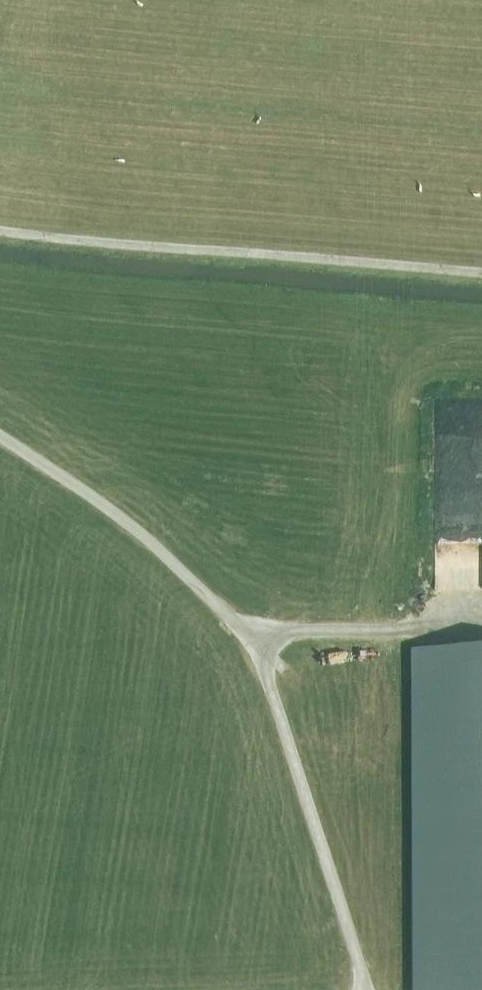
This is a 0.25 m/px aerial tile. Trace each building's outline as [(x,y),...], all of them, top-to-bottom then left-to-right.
[(411,651),(412,989),(481,989),(481,651),(411,651)]
